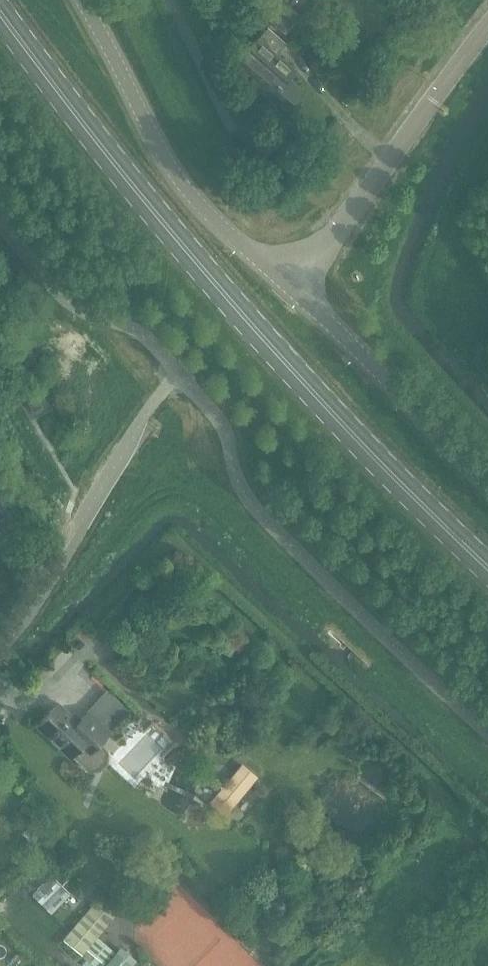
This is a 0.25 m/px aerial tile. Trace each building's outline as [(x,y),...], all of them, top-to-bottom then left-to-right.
[(267,26),(234,65),(246,76),(239,85),(238,86),(240,87),(252,97),(260,87),(284,108),(301,88),(286,76),(294,68),(275,52),(285,42),(267,26)] [(37,398),(29,403),(34,411),(42,406),(37,398)] [(131,710),(107,689),(77,721),(59,703),(37,726),(69,755),(71,754),(86,767),(93,769),(100,767),(105,761),(107,754),(105,747),(99,742),(108,732),(131,710)] [(232,808),(259,776),(255,773),(245,765),(242,762),(215,794),(232,808)] [(52,873),(33,892),(53,911),(71,891),(52,873)] [(107,903),(99,897),(63,938),(95,965),(130,965),(137,959),(121,945),(115,951),(97,937),(116,915),(104,906),(107,903)]
